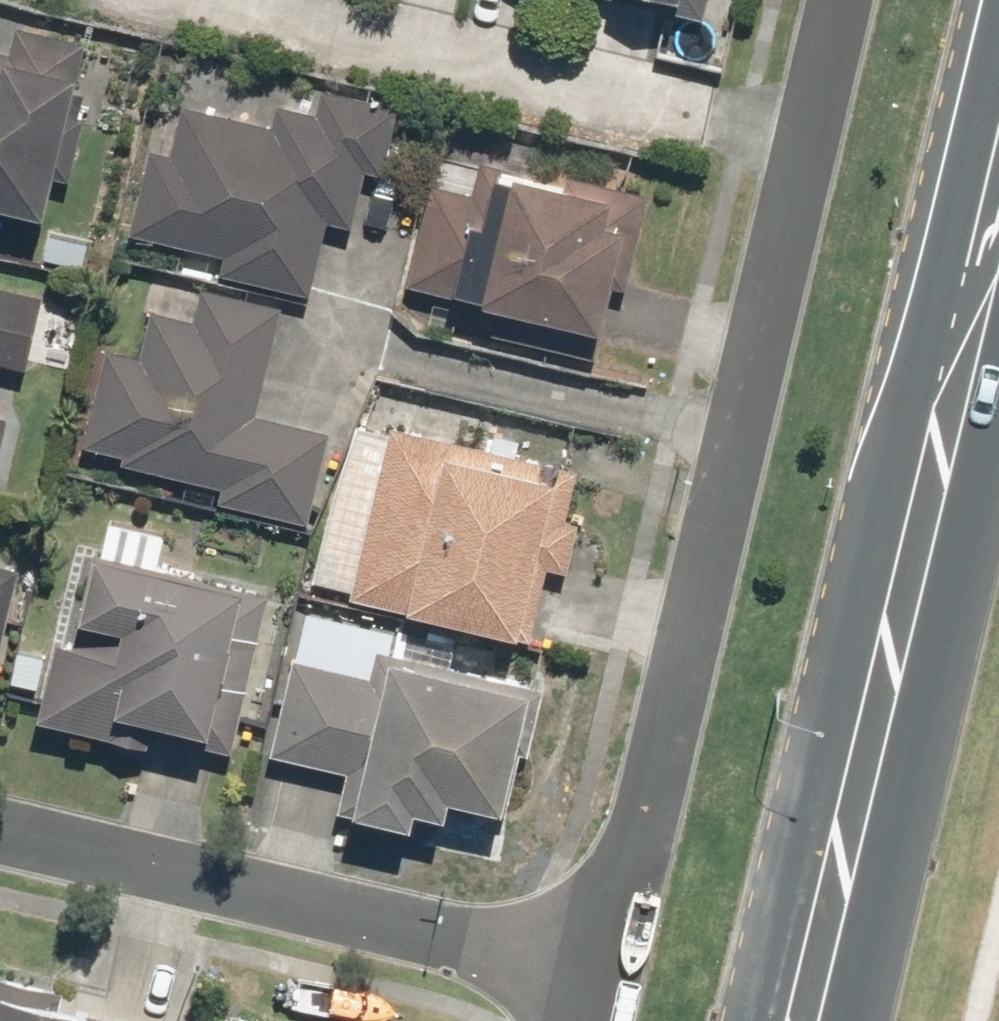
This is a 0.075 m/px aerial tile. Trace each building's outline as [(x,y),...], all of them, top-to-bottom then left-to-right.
[(91,65),(83,65),(89,33),(27,20),(21,46),(0,41),(0,193),(61,206),(91,65)] [(157,139),(138,227),(232,247),(226,271),(315,290),(331,217),(360,223),(372,169),(390,173),(405,102),(329,86),(325,105),(287,97),(280,128),(196,110),(188,145),(157,139)] [(413,282),(510,298),(504,335),(602,352),(608,315),(618,317),(641,183),(436,148),(413,282)] [(1,483),(18,411),(0,406),(12,357),(30,361),(48,286),(0,274),(0,482),(1,483)] [(151,350),(112,341),(90,440),(129,449),(127,458),(236,483),(232,498),(315,516),(335,425),(260,408),(284,300),(207,283),(200,315),(161,307),(151,350)] [(526,430),(396,395),(388,424),(360,417),(317,574),(355,584),(352,592),(429,613),(432,601),(533,628),(578,465),(521,449),(526,430)] [(66,568),(51,649),(23,649),(17,678),(43,683),(46,665),(58,667),(49,716),(157,737),(162,711),(226,724),(255,578),(102,548),(97,574),(66,568)] [(12,556),(0,553),(0,610),(12,556)] [(352,767),(345,801),(426,817),(430,798),(462,804),(465,789),(520,800),(545,676),(379,643),(374,666),(292,650),(272,751),(352,767)] [(107,1011),(109,1002),(68,992),(70,984),(0,968),(0,1020),(148,1020),(107,1011)]
